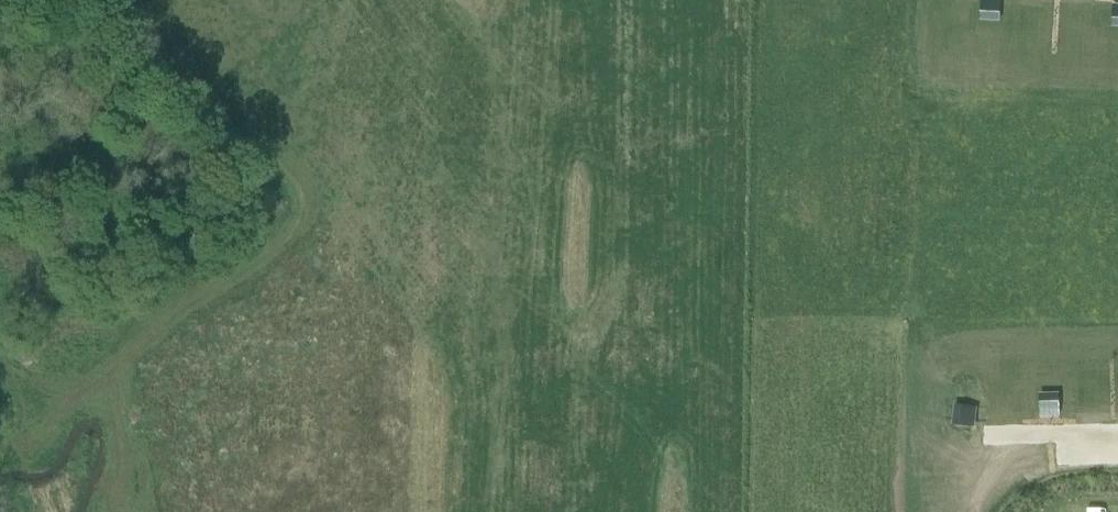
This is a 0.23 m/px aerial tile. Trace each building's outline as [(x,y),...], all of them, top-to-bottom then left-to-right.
[(998,6),(981,6),(980,19),(998,20),(998,6)] [(1040,408),(1058,408),(1057,394),(1040,394),(1040,408)] [(953,424),(967,426),(969,408),(955,407),(953,424)]
